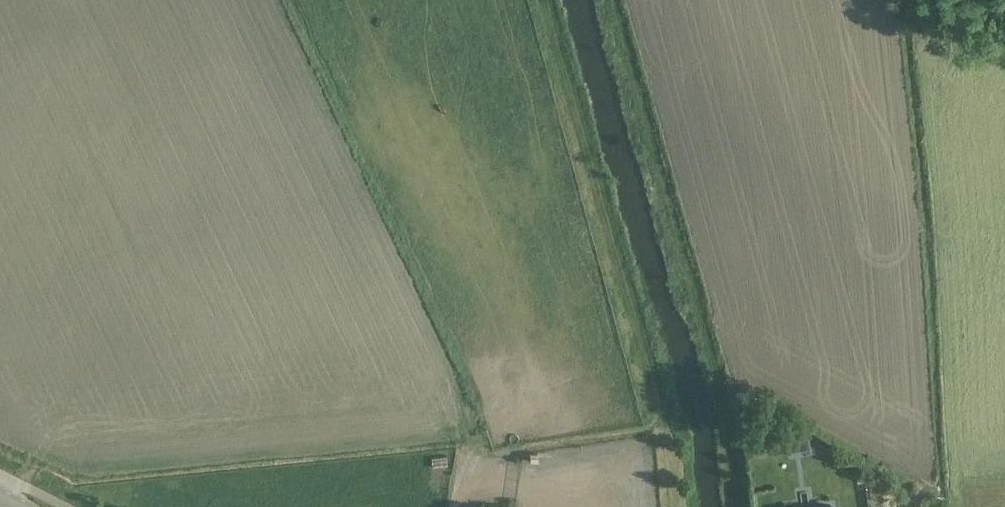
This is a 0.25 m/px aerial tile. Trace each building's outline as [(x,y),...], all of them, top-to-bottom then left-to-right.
[(633,434),(637,458),(657,455),(654,431),(633,434)] [(607,461),(618,461),(617,437),(606,438),(607,461)] [(548,481),(560,481),(559,457),(548,457),(548,481)]
